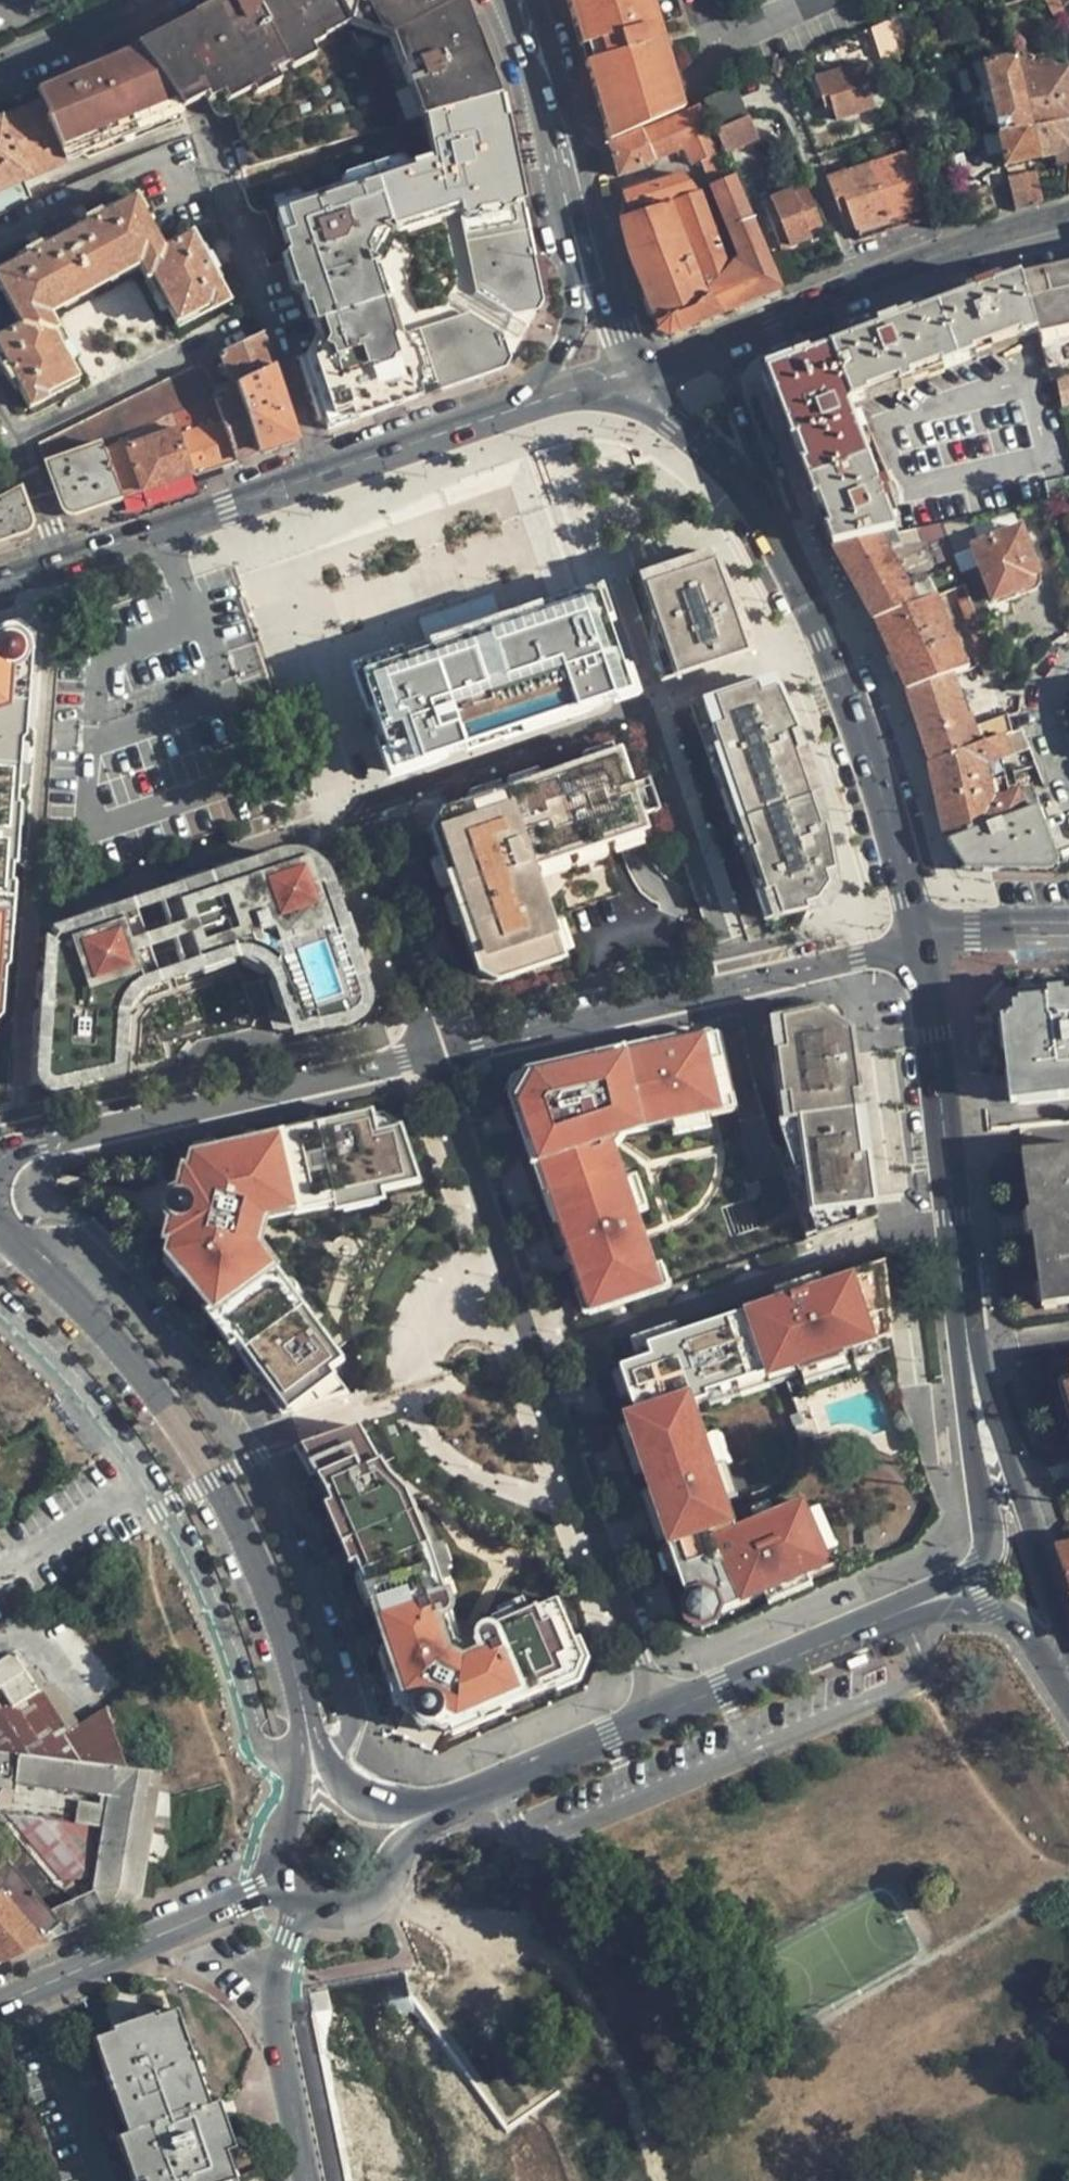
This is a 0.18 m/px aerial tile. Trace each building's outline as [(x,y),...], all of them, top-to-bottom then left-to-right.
[(428,118),(430,117),(492,99),(497,97),(492,73),(487,51),(477,25),(466,0),(224,0),(163,32),(205,93),(218,112),(224,116),(240,115),(255,168),(428,118)] [(569,4),(609,140),(684,109),(652,0),(567,0),(569,4)] [(1017,21),(1064,7),(1060,0),(1020,0),(1012,2),(1017,21)] [(925,41),(909,12),(871,29),(881,59),(913,49),(912,45),(925,41)] [(136,46),(180,105),(192,99),(205,93),(163,32),(150,39),(136,46)] [(838,48),(844,69),(870,61),(863,40),(838,48)] [(136,46),(35,88),(46,113),(44,114),(47,121),(65,163),(186,112),(180,105),(136,46)] [(1031,63),(1030,55),(1016,58),(1028,116),(1031,128),(1068,120),(1068,79),(1068,67),(1056,69),(1033,73),(1031,63)] [(987,137),(1031,128),(1028,116),(1016,58),(1015,57),(1015,56),(983,63),(982,57),(968,61),(986,137),(987,137)] [(1054,58),(1031,63),(1033,73),(1056,69),(1054,58)] [(870,61),(844,69),(815,79),(821,99),(828,96),(832,107),(837,122),(875,110),(865,79),(875,76),(870,61)] [(735,87),(704,100),(709,114),(741,101),(735,87)] [(523,204),(522,201),(514,171),(501,96),(497,97),(492,99),(513,205),(523,204)] [(825,109),(832,107),(828,96),(821,99),(825,109)] [(513,205),(492,99),(430,117),(428,118),(430,132),(245,192),(250,211),(265,216),(273,241),(267,248),(264,254),(268,265),(281,261),(289,259),(302,298),(302,301),(308,301),(313,318),(316,331),(319,338),(312,354),(304,358),(298,360),(317,422),(323,425),(327,432),(508,371),(513,362),(502,337),(464,316),(403,337),(396,339),(367,251),(373,240),(385,235),(387,235),(457,212),(459,222),(475,295),(513,316),(538,315),(544,304),(537,272),(534,272),(523,204),(513,205)] [(741,101),(709,114),(716,130),(748,117),(741,101)] [(44,114),(39,102),(0,118),(0,192),(63,165),(65,163),(47,121),(44,114)] [(699,105),(641,130),(654,161),(681,149),(690,166),(700,161),(720,153),(699,105)] [(748,117),(716,130),(724,151),(725,153),(757,139),(748,117)] [(1031,128),(1038,158),(1054,155),(1068,152),(1068,120),(1031,128)] [(1006,166),(1038,158),(1031,128),(987,137),(986,137),(991,157),(1004,155),(1006,166)] [(618,177),(654,161),(641,130),(609,143),(618,177)] [(898,145),(908,143),(903,130),(895,133),(898,145)] [(623,193),(623,194),(684,175),(695,189),(668,198),(669,204),(699,194),(727,269),(741,306),(767,295),(749,287),(700,161),(690,166),(681,149),(654,161),(618,177),(623,193)] [(922,188),(911,152),(829,178),(839,211),(849,208),(860,242),(925,221),(916,190),(922,188)] [(1068,166),(1068,152),(1054,155),(1057,169),(1068,166)] [(730,176),(720,153),(700,161),(749,287),(767,295),(781,289),(733,177),(730,176)] [(1030,174),(1009,178),(1016,212),(1036,206),(1030,174)] [(630,261),(644,300),(727,269),(699,194),(669,204),(668,198),(695,189),(684,175),(623,194),(628,217),(620,220),(630,261)] [(988,185),(959,195),(969,223),(990,216),(997,208),(988,185)] [(803,187),(758,205),(764,220),(771,217),(784,251),(803,243),(800,234),(819,227),(803,187)] [(144,217),(133,197),(101,215),(98,211),(82,221),(84,225),(41,248),(38,244),(21,254),(23,258),(0,271),(0,293),(1,295),(6,293),(24,325),(0,338),(0,357),(5,366),(0,368),(0,370),(7,384),(13,382),(28,411),(45,402),(43,396),(75,378),(51,334),(55,332),(47,316),(138,267),(146,282),(151,279),(176,325),(207,308),(209,312),(225,303),(210,275),(216,271),(208,255),(202,259),(188,235),(157,251),(140,219),(144,217)] [(401,242),(459,222),(457,212),(387,235),(390,241),(397,239),(401,242)] [(375,265),(385,235),(373,240),(367,251),(396,339),(403,337),(385,277),(380,276),(375,265)] [(289,291),(302,298),(289,259),(281,261),(289,291)] [(741,306),(727,269),(644,300),(658,336),(665,338),(741,306)] [(1023,281),(1037,333),(1050,379),(1055,378),(1068,375),(1068,269),(1022,280),(1023,281)] [(1023,281),(1004,288),(1020,334),(1023,339),(1037,333),(1023,281)] [(839,546),(896,534),(848,410),(852,402),(871,395),(870,391),(898,380),(900,386),(912,381),(911,375),(942,363),(944,368),(975,356),(973,351),(1020,334),(1004,288),(773,374),(839,546)] [(521,347),(532,327),(513,316),(475,295),(468,291),(457,312),(464,316),(502,337),(521,347)] [(307,317),(313,318),(308,301),(302,301),(307,317)] [(316,331),(304,358),(312,354),(319,338),(316,331)] [(261,336),(219,357),(231,385),(235,384),(271,366),(261,336)] [(212,393),(200,366),(190,371),(203,401),(213,396),(212,393)] [(295,441),(271,366),(235,384),(257,454),(294,442),(295,441)] [(72,517),(121,501),(104,449),(122,440),(173,415),(203,401),(190,371),(41,445),(39,449),(60,506),(72,517)] [(1055,378),(1060,405),(1068,403),(1068,375),(1055,378)] [(234,462),(257,454),(235,384),(231,385),(212,393),(213,396),(234,462)] [(234,462),(213,396),(203,401),(173,415),(193,476),(234,462)] [(193,476),(173,415),(122,440),(142,494),(193,476)] [(142,494),(122,440),(104,449),(121,501),(142,494)] [(28,532),(31,518),(20,489),(0,501),(0,542),(28,532)] [(974,545),(967,518),(940,523),(957,564),(977,560),(993,603),(1034,588),(1030,578),(1039,574),(1023,528),(974,545)] [(957,565),(957,564),(940,523),(896,534),(896,535),(902,547),(890,551),(901,571),(935,558),(941,572),(957,565)] [(896,535),(896,534),(839,546),(833,547),(874,620),(936,596),(954,589),(965,584),(957,565),(941,572),(935,558),(901,571),(890,551),(902,547),(896,535)] [(709,536),(617,567),(658,681),(752,652),(709,536)] [(433,640),(359,667),(396,779),(638,695),(604,579),(507,611),(499,584),(424,609),(433,640)] [(993,659),(965,584),(954,589),(982,663),(993,659)] [(940,630),(949,626),(936,596),(874,620),(878,631),(906,691),(953,674),(968,668),(954,636),(944,641),(940,630)] [(954,636),(949,626),(940,630),(944,641),(954,636)] [(28,754),(25,628),(0,635),(0,778),(17,778),(20,755),(28,754)] [(998,671),(993,659),(982,663),(979,664),(985,677),(998,671)] [(769,674),(668,711),(745,936),(826,908),(842,891),(822,807),(796,721),(769,674)] [(970,729),(953,674),(906,691),(929,762),(1008,733),(1004,718),(970,729)] [(1022,728),(1008,733),(929,762),(946,842),(949,840),(1035,807),(1039,805),(1032,785),(1010,793),(994,799),(985,763),(1002,757),(1029,748),(1022,728)] [(615,751),(439,810),(441,816),(434,830),(428,832),(475,972),(494,981),(560,959),(529,868),(642,830),(615,751)] [(1010,793),(1002,757),(985,763),(994,799),(1010,793)] [(19,847),(17,778),(0,778),(0,845),(19,847)] [(1035,807),(949,840),(965,868),(1050,869),(1057,861),(1035,807)] [(439,810),(428,832),(434,830),(441,816),(439,810)] [(28,1106),(380,1023),(317,836),(39,928),(28,1106)] [(19,847),(0,845),(0,911),(16,912),(19,847)] [(5,1034),(16,912),(0,911),(0,1038),(5,1034)] [(1018,1002),(1018,1006),(1011,1006),(1012,1015),(1008,1016),(1017,1103),(1068,1097),(1068,996),(1018,1002)] [(855,997),(766,1011),(779,1130),(819,1241),(863,1225),(858,1215),(882,1211),(855,997)] [(608,1138),(737,1109),(721,1036),(549,1075),(543,1087),(531,1108),(524,1120),(589,1319),(669,1295),(608,1138)] [(530,1079),(518,1101),(531,1108),(543,1087),(530,1079)] [(375,1115),(300,1132),(315,1198),(337,1193),(347,1191),(349,1199),(383,1191),(381,1181),(417,1172),(405,1131),(379,1136),(375,1115)] [(204,1177),(185,1173),(182,1191),(171,1243),(190,1246),(184,1277),(207,1304),(214,1299),(233,1324),(288,1284),(267,1256),(263,1259),(251,1242),(253,1232),(256,1221),(258,1211),(315,1198),(300,1132),(208,1153),(204,1177)] [(1031,1150),(1020,1179),(1032,1280),(1047,1278),(1050,1304),(1068,1301),(1068,1147),(1031,1150)] [(421,1185),(417,1172),(381,1181),(383,1191),(384,1194),(421,1185)] [(384,1194),(383,1191),(349,1199),(352,1212),(386,1204),(384,1194)] [(340,1206),(337,1193),(315,1198),(258,1211),(256,1221),(265,1223),(340,1206)] [(267,1256),(288,1284),(294,1280),(260,1233),(253,1232),(251,1242),(263,1259),(267,1256)] [(845,1354),(892,1338),(884,1268),(648,1347),(652,1359),(621,1370),(636,1415),(626,1419),(629,1428),(693,1406),(692,1400),(798,1364),(801,1375),(847,1360),(845,1354)] [(288,1284),(326,1337),(334,1331),(296,1278),(294,1280),(288,1284)] [(325,1405),(349,1397),(332,1373),(345,1364),(326,1337),(288,1284),(233,1324),(258,1359),(253,1362),(275,1392),(279,1389),(293,1407),(319,1398),(325,1405)] [(693,1406),(629,1428),(651,1493),(715,1471),(693,1406)] [(359,1426),(290,1449),(294,1480),(344,1585),(382,1732),(393,1727),(435,1756),(582,1692),(598,1675),(599,1645),(571,1581),(474,1622),(451,1550),(410,1492),(359,1426)] [(719,1615),(831,1567),(804,1503),(736,1532),(715,1471),(651,1493),(688,1601),(693,1603),(695,1610),(708,1615),(714,1613),(719,1615)] [(9,1517),(0,1502),(0,1523),(9,1517)] [(1058,1545),(1068,1579),(1068,1544),(1058,1545)] [(56,1759),(120,1767),(127,1767),(117,1741),(105,1709),(62,1735),(11,1653),(0,1660),(0,1752),(56,1759)] [(121,1704),(105,1709),(117,1741),(132,1736),(121,1704)] [(145,1899),(145,1895),(139,1895),(141,1877),(144,1860),(158,1772),(158,1771),(127,1767),(120,1767),(56,1759),(0,1752),(0,1854),(14,1870),(66,1931),(67,1933),(138,1898),(145,1899)] [(172,1865),(167,1774),(158,1772),(144,1860),(172,1865)] [(66,1931),(14,1870),(0,1881),(0,1960),(66,1931)] [(150,1879),(141,1877),(139,1895),(145,1895),(148,1896),(150,1879)] [(177,2011),(158,2017),(160,2025),(163,2031),(182,2024),(177,2011)] [(112,2029),(113,2034),(115,2041),(160,2025),(158,2017),(156,2013),(112,2029)] [(216,2156),(226,2153),(210,2105),(199,2108),(184,2065),(194,2062),(182,2024),(163,2031),(160,2025),(115,2041),(117,2047),(98,2053),(112,2090),(120,2087),(135,2131),(127,2134),(143,2180),(151,2177),(152,2180),(225,2180),(216,2156)] [(94,2040),(98,2053),(117,2047),(115,2041),(113,2034),(94,2040)] [(210,2105),(194,2062),(184,2065),(199,2108),(210,2105)] [(112,2090),(127,2134),(135,2131),(120,2087),(112,2090)] [(219,2102),(210,2105),(226,2153),(235,2150),(219,2102)] [(143,2180),(127,2134),(117,2138),(132,2180),(140,2180),(143,2180)] [(226,2153),(216,2156),(225,2180),(234,2180),(235,2180),(226,2153)]
